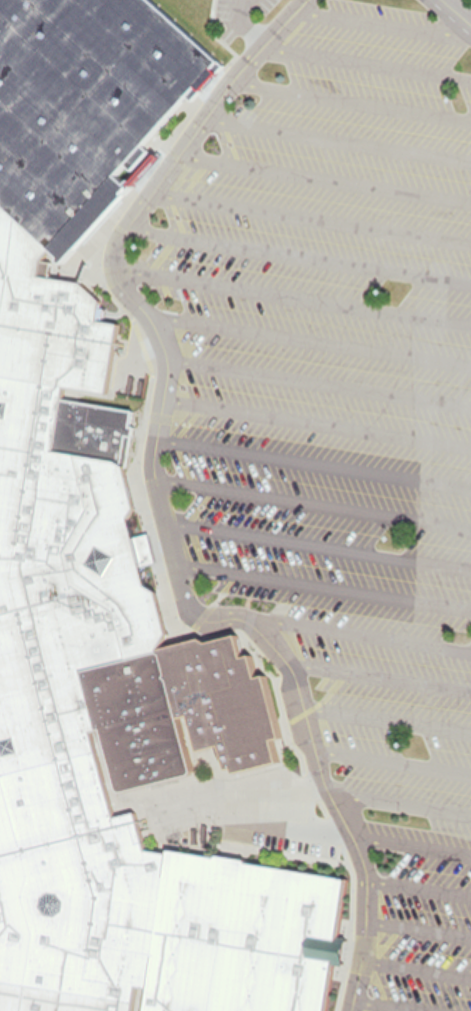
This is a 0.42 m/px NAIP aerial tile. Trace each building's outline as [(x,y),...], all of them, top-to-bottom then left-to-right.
[(341,882),(321,1010),(0,1010),(0,0),(151,0),(222,64),(51,253),(49,276),(80,280),(100,300),(97,319),(117,322),(105,405),(132,412),(124,466),(148,577),(159,583),(171,625),(164,642),(84,662),(99,721),(93,722),(114,812),(135,807),(148,846),(341,882)] [(84,662),(99,721),(104,720),(120,785),(196,766),(182,711),(190,708),(199,744),(224,737),(229,758),(235,757),(236,761),(276,750),(271,732),(282,729),(266,669),(260,670),(254,647),(245,649),(240,628),(211,635),(204,632),(164,642),(84,662)]
